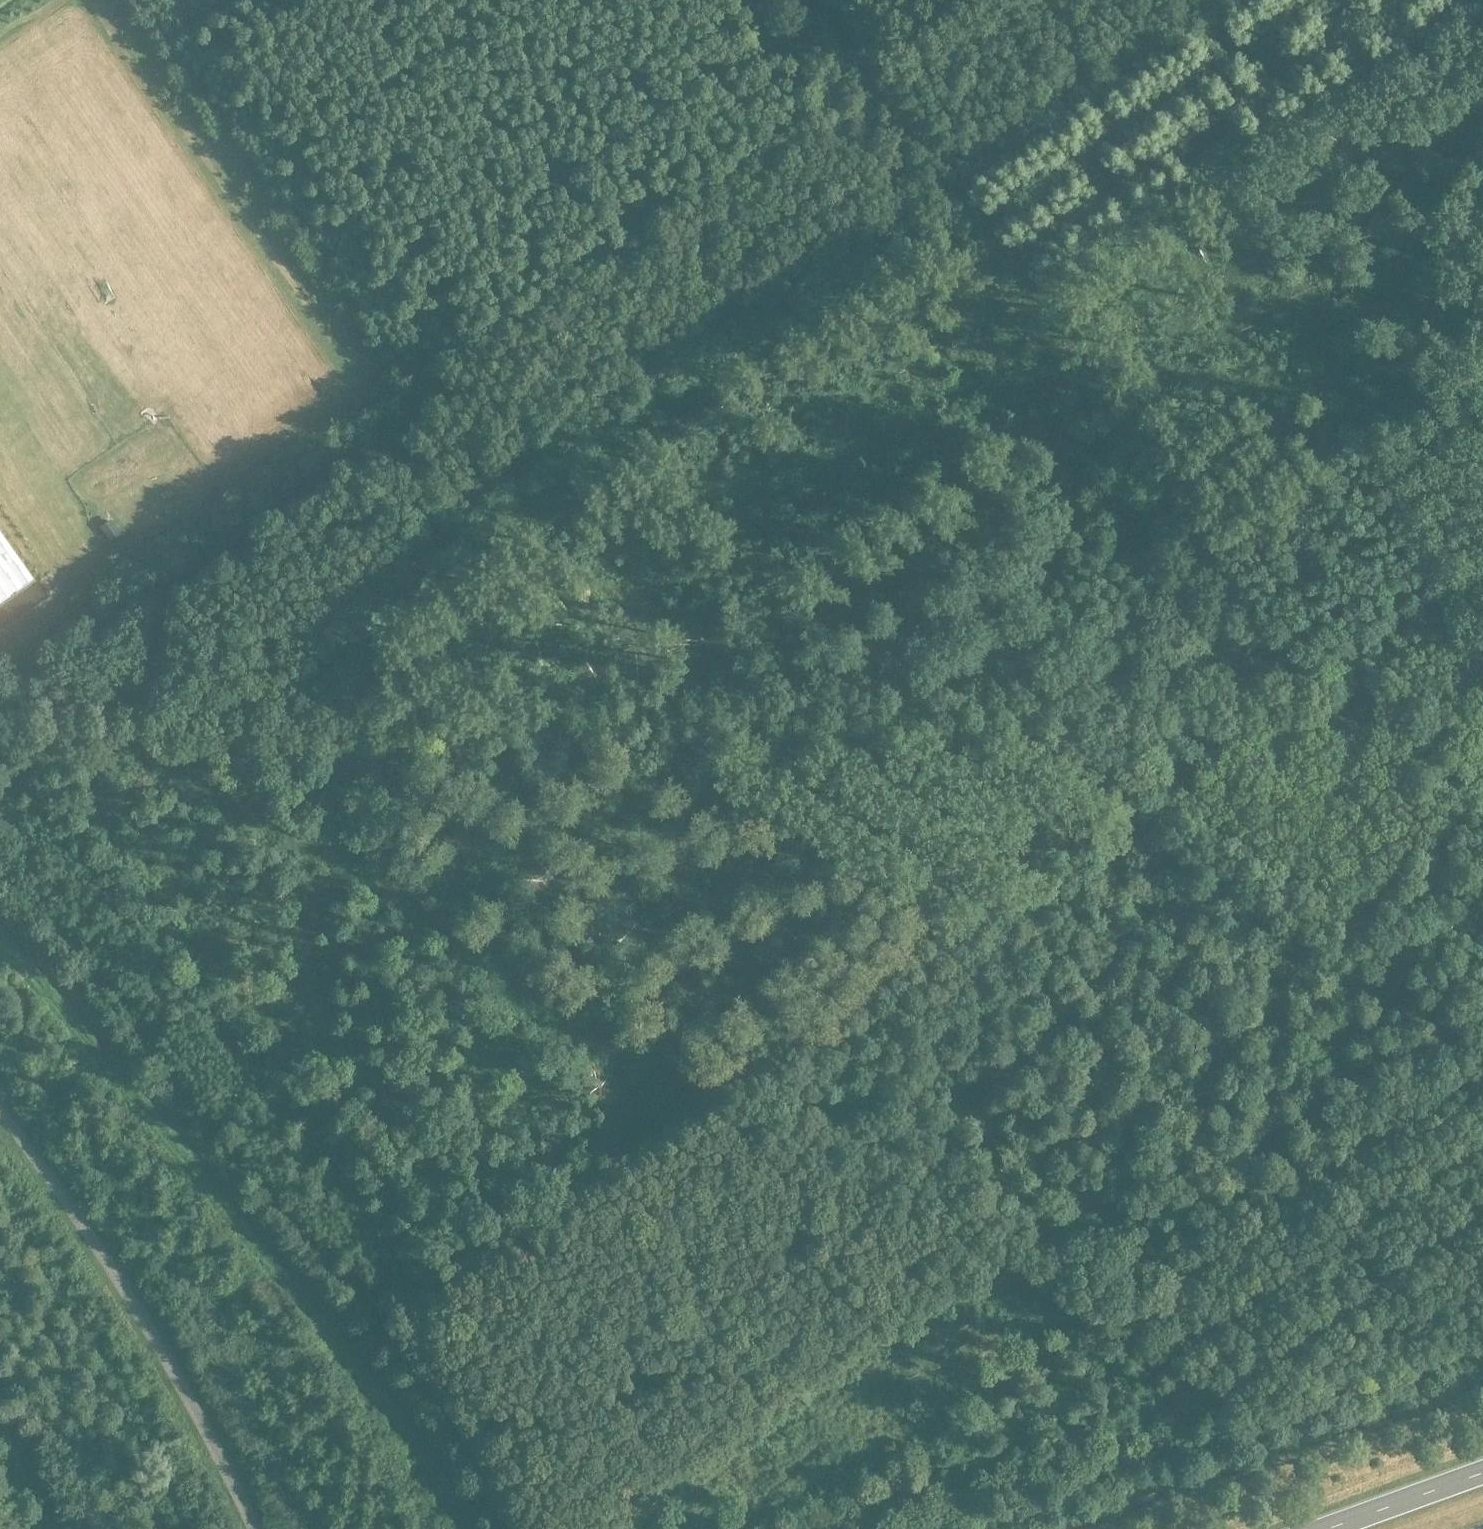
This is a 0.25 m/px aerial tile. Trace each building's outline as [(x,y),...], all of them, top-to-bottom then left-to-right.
[(34,577),(0,528),(0,601),(34,577)]
